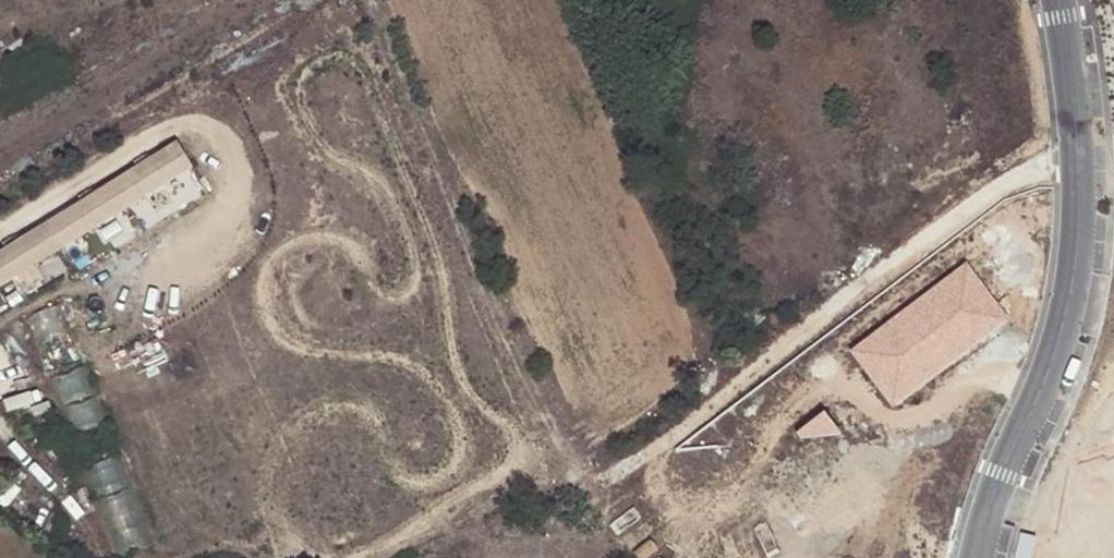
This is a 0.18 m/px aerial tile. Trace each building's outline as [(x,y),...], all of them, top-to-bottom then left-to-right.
[(153,182),(180,166),(169,147),(140,165),(153,182)] [(0,253),(0,288),(157,190),(153,183),(153,182),(140,165),(0,253)] [(965,272),(855,355),(896,409),(1005,326),(965,272)] [(1021,534),(1015,557),(1031,557),(1036,538),(1021,534)]
